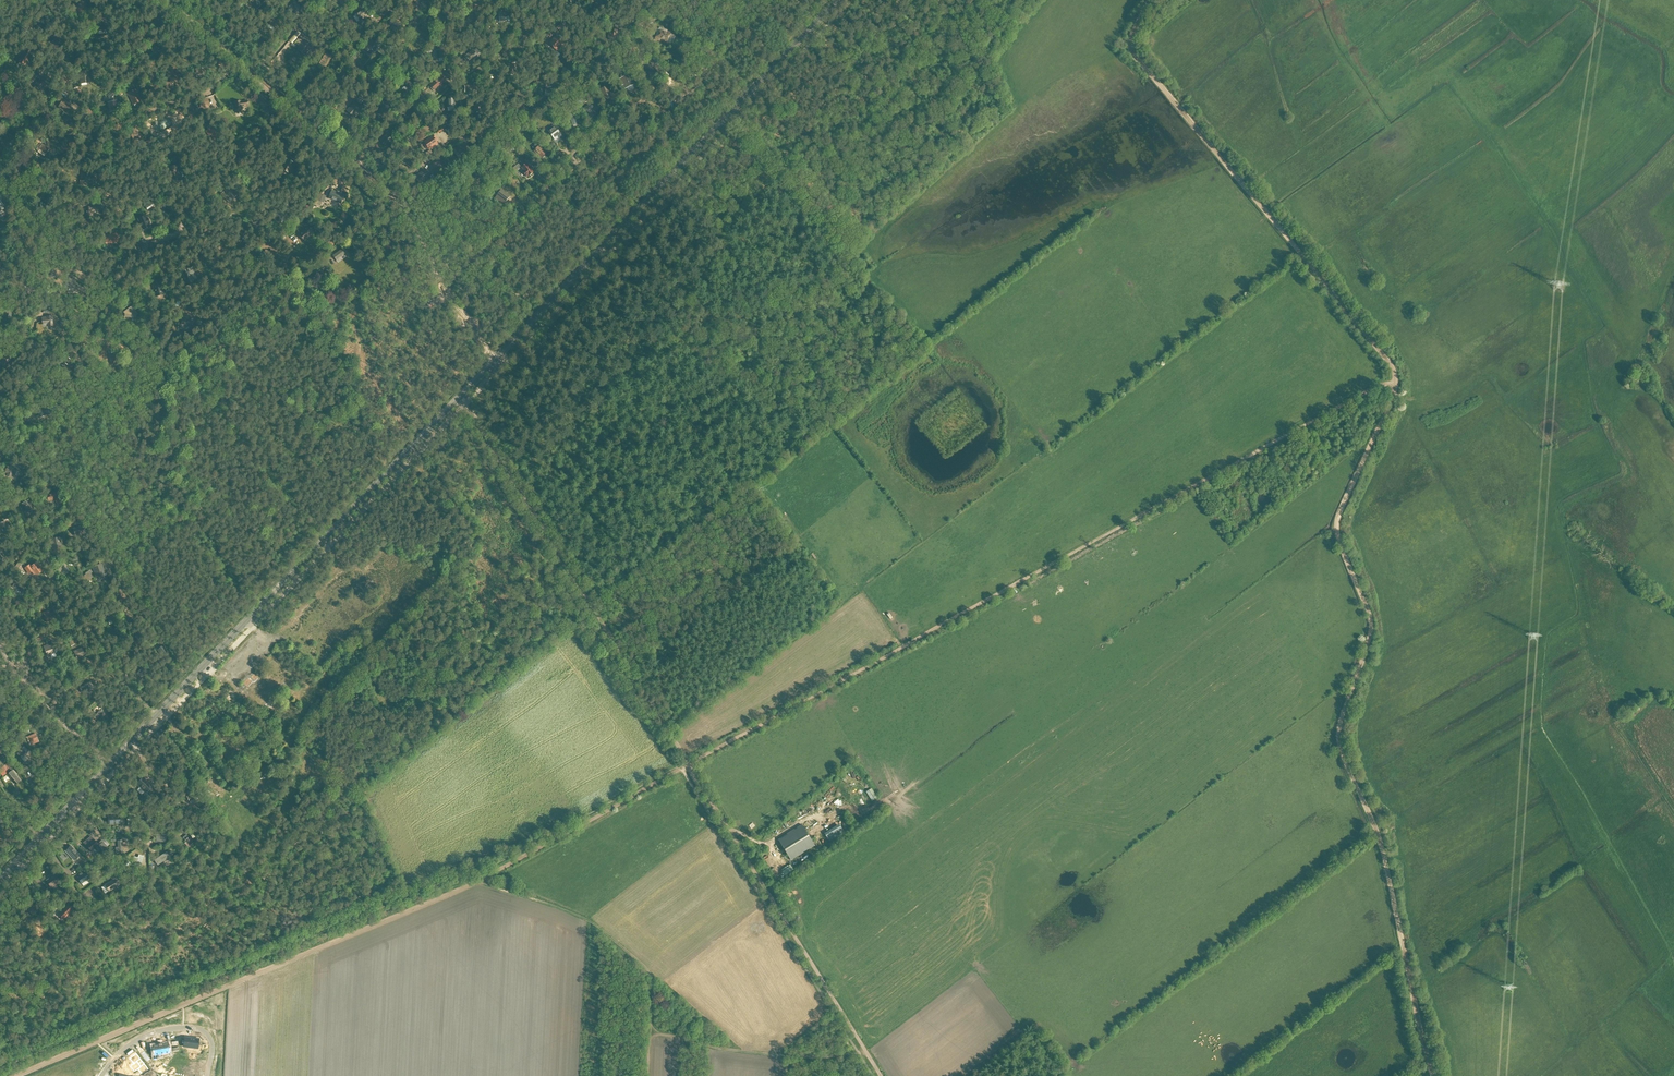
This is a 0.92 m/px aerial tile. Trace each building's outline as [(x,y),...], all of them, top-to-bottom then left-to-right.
[(262,5),(257,0),(252,0),(249,2),(249,3),(251,5),(252,4),(257,10),(262,5)] [(605,4),(604,0),(596,0),(598,3),(593,5),(595,9),(605,4)] [(295,13),(300,7),(294,2),(289,8),(295,13)] [(90,11),(81,3),(76,9),(82,15),(85,13),(87,14),(90,11)] [(51,13),(60,15),(61,8),(52,6),(51,13)] [(360,20),(367,15),(363,10),(356,15),(360,20)] [(446,14),(445,10),(441,10),(441,12),(442,21),(446,21),(446,19),(451,19),(450,14),(446,14)] [(478,24),(477,17),(472,13),(466,20),(475,27),(478,24)] [(271,19),(269,26),(273,28),(273,30),(277,32),(281,23),(278,22),(271,19)] [(150,34),(158,27),(153,20),(144,27),(150,34)] [(400,29),(401,23),(391,21),(390,24),(392,25),(391,30),(394,31),(395,28),(400,29)] [(100,36),(107,35),(105,27),(97,28),(97,31),(99,31),(100,36)] [(661,28),(660,31),(659,36),(656,35),(655,40),(660,41),(660,39),(668,41),(670,34),(666,33),(667,30),(661,28)] [(619,42),(620,36),(616,35),(617,30),(613,30),(612,35),(609,34),(608,39),(615,40),(614,41),(619,42)] [(522,45),(528,36),(523,32),(517,41),(522,45)] [(422,44),(425,39),(417,35),(415,39),(420,42),(420,43),(422,44)] [(294,47),(301,39),(298,36),(293,42),(294,43),(292,46),(294,47)] [(564,44),(557,36),(549,43),(556,51),(564,44)] [(380,46),(371,39),(364,49),(372,56),(380,46)] [(305,40),(297,48),(305,55),(312,47),(305,40)] [(58,52),(62,48),(56,41),(52,44),(58,52)] [(161,54),(156,46),(153,49),(151,50),(153,54),(151,56),(153,59),(161,54)] [(470,62),(478,56),(473,50),(463,58),(466,61),(468,59),(470,62)] [(23,66),(24,65),(24,66),(30,56),(24,52),(18,62),(19,63),(19,64),(19,65),(21,67),(23,66)] [(332,57),(326,53),(320,64),(326,67),(332,57)] [(363,64),(355,55),(349,60),(358,69),(363,64)] [(648,60),(641,66),(643,68),(648,74),(655,68),(648,60)] [(133,66),(131,67),(127,63),(122,67),(126,72),(128,74),(135,69),(133,66)] [(516,66),(512,65),(512,67),(510,67),(509,72),(511,73),(510,75),(514,76),(515,74),(517,74),(518,74),(519,66),(516,66)] [(577,77),(578,72),(567,69),(565,75),(573,78),(574,76),(577,77)] [(88,71),(78,72),(80,84),(90,83),(88,71)] [(349,79),(341,72),(333,80),(341,87),(349,79)] [(152,82),(154,81),(152,74),(145,76),(145,79),(147,79),(148,84),(152,83),(152,82)] [(444,82),(446,80),(442,75),(430,86),(434,90),(444,81),(444,82)] [(634,85),(633,84),(629,75),(618,80),(620,86),(621,86),(623,90),(634,85)] [(410,89),(412,84),(407,82),(408,81),(407,80),(407,79),(405,78),(401,86),(410,89)] [(40,91),(45,85),(41,80),(35,86),(40,91)] [(464,86),(464,93),(478,93),(478,83),(473,83),(473,86),(464,86)] [(608,86),(599,89),(603,101),(612,98),(608,86)] [(545,93),(544,95),(551,97),(551,95),(554,96),(556,88),(553,87),(552,90),(546,88),(545,93)] [(135,90),(128,94),(131,100),(130,101),(131,103),(132,103),(133,103),(134,107),(142,103),(140,100),(135,90)] [(258,100),(263,110),(270,106),(265,96),(258,100)] [(453,101),(453,96),(448,96),(448,99),(447,99),(447,108),(456,107),(456,100),(453,101)] [(202,108),(203,112),(209,110),(208,103),(209,103),(207,97),(198,100),(200,109),(202,108)] [(63,112),(64,111),(68,113),(71,107),(67,105),(61,101),(61,102),(60,101),(58,100),(56,102),(60,104),(58,108),(60,109),(59,110),(63,112)] [(110,113),(118,111),(116,101),(108,103),(110,113)] [(248,101),(245,102),(240,103),(239,101),(235,102),(236,110),(237,114),(242,113),(241,109),(241,108),(249,106),(248,101)] [(360,110),(361,109),(355,103),(348,111),(354,116),(358,113),(359,113),(361,111),(360,110)] [(590,110),(594,107),(591,104),(583,109),(590,119),(595,116),(590,110)] [(382,105),(379,111),(378,115),(385,118),(388,110),(390,111),(391,109),(387,107),(382,105)] [(574,128),(578,126),(573,113),(568,115),(574,128)] [(166,119),(155,123),(157,130),(169,126),(166,119)] [(562,136),(554,125),(547,130),(555,141),(562,136)] [(220,136),(213,126),(205,132),(209,136),(210,135),(214,140),(220,136)] [(141,140),(136,129),(133,130),(134,133),(131,134),(135,143),(141,140)] [(487,142),(493,138),(491,135),(490,136),(487,131),(482,134),(487,142)] [(162,134),(156,138),(159,143),(166,139),(165,138),(163,135),(162,134)] [(386,146),(392,141),(388,136),(381,141),(386,146)] [(436,142),(438,141),(435,137),(433,138),(433,137),(425,143),(425,144),(424,144),(428,149),(428,148),(429,149),(437,143),(436,142)] [(468,151),(469,150),(465,143),(456,149),(461,156),(465,153),(466,154),(469,152),(468,151)] [(44,156),(49,150),(42,144),(37,150),(44,156)] [(532,148),(535,151),(534,152),(541,159),(546,153),(539,147),(536,144),(532,148)] [(288,173),(293,164),(287,161),(282,169),(288,173)] [(528,177),(534,172),(527,164),(522,168),(524,171),(523,172),(527,177),(528,176),(528,177)] [(176,171),(178,171),(177,166),(170,167),(172,179),(177,177),(176,171)] [(475,179),(480,171),(475,167),(469,175),(475,179)] [(426,182),(430,179),(425,171),(416,177),(421,184),(425,181),(426,182)] [(92,181),(93,175),(86,174),(85,178),(83,178),(82,183),(88,183),(88,180),(92,181)] [(227,193),(224,191),(221,195),(226,200),(230,197),(233,199),(237,195),(231,189),(227,193)] [(344,196),(342,195),(332,191),(332,192),(331,192),(328,198),(329,198),(341,203),(344,196)] [(504,192),(498,197),(505,205),(511,199),(504,192)] [(323,203),(326,196),(319,194),(317,200),(323,203)] [(94,206),(87,206),(86,207),(87,215),(92,214),(92,211),(99,210),(98,204),(94,204),(94,206)] [(280,217),(278,222),(283,223),(285,214),(274,211),(273,215),(280,217)] [(143,230),(149,227),(148,224),(149,223),(148,219),(146,220),(145,217),(138,220),(140,223),(138,223),(140,227),(141,227),(143,230)] [(297,231),(302,224),(299,221),(293,228),(297,231)] [(306,227),(298,235),(305,241),(312,233),(306,227)] [(115,235),(108,235),(105,235),(105,243),(108,243),(113,243),(113,242),(118,242),(118,234),(115,234),(115,235)] [(79,252),(81,242),(74,241),(73,251),(79,252)] [(342,260),(341,257),(346,253),(343,248),(333,256),(336,261),(337,260),(338,263),(342,260)] [(265,250),(263,256),(274,259),(277,251),(271,249),(270,251),(265,250)] [(190,282),(195,279),(191,269),(185,271),(190,282)] [(24,294),(32,291),(27,276),(19,280),(24,294)] [(76,284),(74,278),(67,279),(67,281),(65,281),(66,288),(68,287),(69,293),(76,292),(75,285),(76,284)] [(152,283),(155,297),(163,295),(160,281),(152,283)] [(136,316),(138,315),(131,306),(123,313),(124,315),(124,317),(136,319),(136,316)] [(193,326),(195,321),(194,321),(194,319),(191,318),(191,320),(189,320),(189,318),(180,315),(179,319),(181,319),(179,329),(183,330),(184,325),(187,326),(187,325),(193,326)] [(46,327),(55,326),(54,316),(45,317),(41,318),(42,326),(46,326),(46,327)] [(111,366),(121,364),(120,354),(109,356),(111,366)] [(11,362),(8,356),(0,359),(0,364),(1,366),(11,362)] [(63,367),(65,364),(67,366),(71,360),(65,356),(62,362),(60,365),(63,367)] [(40,381),(39,380),(33,376),(29,382),(35,386),(38,382),(39,383),(40,381)] [(48,407),(38,410),(39,417),(51,415),(49,409),(48,407)] [(15,475),(16,470),(12,469),(13,467),(8,465),(5,473),(8,474),(7,477),(10,478),(12,474),(15,475)] [(44,490),(52,487),(50,481),(42,484),(44,490)] [(14,490),(18,493),(22,487),(18,484),(14,490)] [(53,500),(54,499),(55,498),(57,504),(62,503),(58,492),(47,496),(48,501),(50,500),(52,501),(53,500)] [(33,509),(28,500),(21,504),(26,513),(33,509)] [(9,522),(7,517),(0,519),(0,528),(5,527),(4,524),(9,522)] [(75,536),(85,533),(83,526),(73,529),(75,536)] [(50,538),(52,551),(61,549),(61,548),(60,545),(60,544),(61,544),(60,536),(50,538)] [(42,571),(36,562),(30,567),(29,564),(24,568),(28,574),(31,572),(33,575),(34,574),(35,576),(42,571)] [(60,566),(61,566),(58,570),(62,575),(67,571),(64,568),(66,567),(63,563),(60,566)] [(96,578),(106,575),(102,564),(92,567),(96,578)] [(93,578),(91,574),(93,573),(91,570),(89,571),(89,572),(84,576),(88,581),(93,578)] [(16,582),(13,587),(22,592),(25,587),(16,582)] [(120,603),(127,598),(121,589),(114,594),(120,603)] [(45,622),(47,621),(48,623),(57,619),(54,614),(53,612),(50,613),(45,615),(46,618),(44,619),(45,622)] [(108,615),(108,616),(107,616),(109,625),(113,624),(112,621),(115,620),(114,614),(113,614),(113,613),(108,615)] [(134,647),(139,640),(137,638),(139,637),(136,634),(129,642),(134,647)] [(160,642),(156,646),(164,653),(169,649),(163,644),(164,643),(160,639),(158,641),(160,642)] [(55,654),(54,651),(52,646),(47,648),(47,646),(44,647),(47,657),(55,654)] [(77,659),(85,656),(82,648),(73,652),(77,659)] [(141,679),(148,671),(143,667),(136,674),(141,679)] [(89,692),(95,689),(91,682),(85,685),(86,686),(81,688),(83,693),(88,691),(89,692)] [(114,702),(121,695),(116,690),(109,697),(114,702)] [(99,722),(105,715),(100,710),(93,718),(99,722)] [(32,736),(27,738),(30,745),(38,742),(36,736),(33,737),(32,736)] [(25,762),(28,759),(25,756),(29,752),(24,747),(17,754),(25,762)] [(6,770),(8,772),(9,774),(8,774),(16,785),(21,781),(12,771),(14,770),(11,766),(6,770)] [(145,794),(152,787),(142,777),(135,784),(145,794)] [(866,791),(872,800),(877,797),(871,788),(866,791)] [(187,797),(189,802),(190,804),(198,800),(194,793),(187,797)] [(108,824),(121,823),(120,816),(108,817),(108,824)] [(134,831),(134,819),(129,819),(129,825),(126,825),(126,831),(134,831)] [(815,846),(802,825),(778,840),(791,861),(815,846)] [(91,852),(99,846),(91,837),(83,843),(91,852)] [(189,849),(194,845),(191,840),(192,839),(190,837),(189,838),(185,841),(187,842),(185,844),(189,849)] [(127,849),(127,842),(122,843),(122,841),(117,841),(118,848),(115,848),(115,853),(123,853),(123,849),(127,849)] [(74,861),(79,856),(70,846),(65,851),(74,861)] [(154,860),(157,864),(169,856),(167,852),(154,860)] [(134,857),(131,866),(140,868),(143,857),(139,855),(138,859),(134,857)] [(82,873),(81,873),(79,874),(79,875),(80,876),(77,878),(81,884),(89,878),(86,873),(83,875),(82,873)] [(51,888),(60,882),(56,875),(53,877),(50,878),(46,881),(51,888)] [(117,885),(119,884),(117,881),(115,882),(114,880),(105,885),(108,892),(117,886),(117,885)] [(36,910),(39,907),(37,904),(29,910),(33,915),(37,912),(36,910)] [(63,920),(73,909),(69,904),(58,915),(63,920)] [(184,1038),(182,1047),(197,1050),(199,1040),(184,1038)] [(158,1045),(153,1045),(154,1055),(155,1055),(155,1057),(161,1056),(161,1054),(169,1053),(168,1043),(162,1044),(162,1043),(158,1044),(158,1045)] [(137,1068),(141,1074),(148,1069),(136,1053),(129,1058),(133,1063),(130,1065),(134,1071),(137,1068)] [(180,1055),(179,1061),(184,1061),(182,1069),(183,1070),(183,1068),(190,1070),(190,1071),(191,1071),(191,1070),(196,1070),(197,1063),(189,1061),(189,1057),(180,1055)] [(96,1064),(95,1063),(87,1057),(84,1062),(92,1068),(95,1064),(96,1064)] [(87,1075),(90,1071),(81,1065),(76,1072),(78,1073),(76,1075),(88,1075),(87,1075)]
